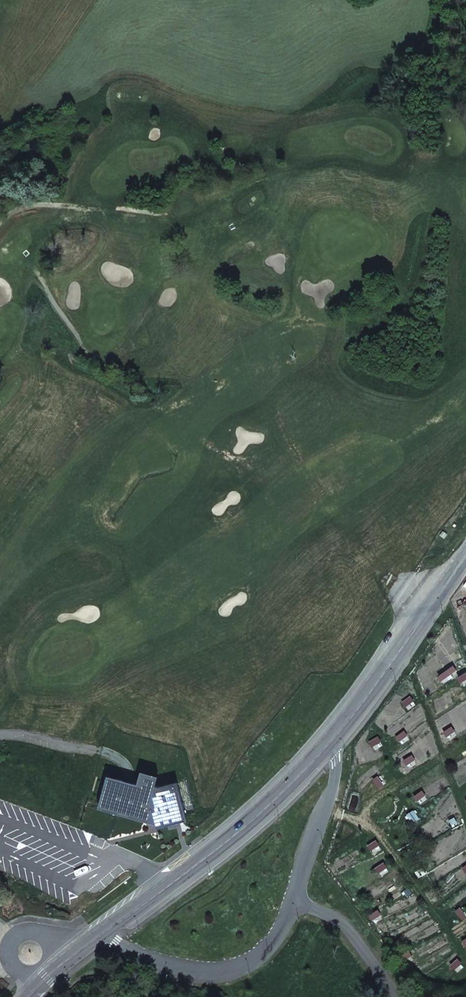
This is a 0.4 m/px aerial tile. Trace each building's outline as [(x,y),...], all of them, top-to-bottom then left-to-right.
[(105,776),(96,812),(152,827),(158,832),(187,823),(176,782),(153,787),(155,777),(138,772),(134,785),(105,776)]
